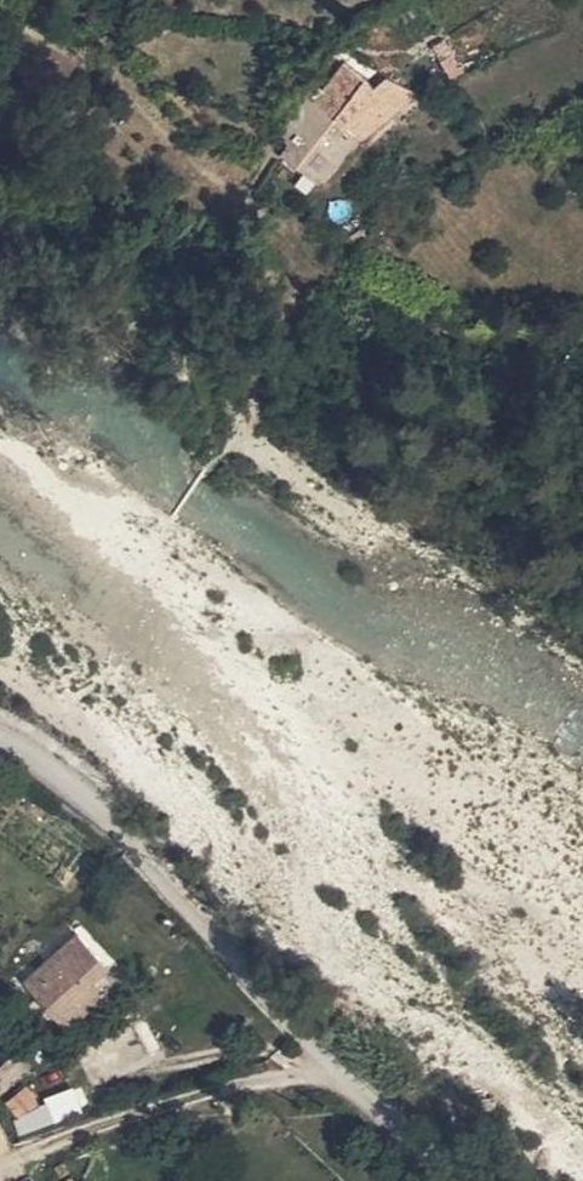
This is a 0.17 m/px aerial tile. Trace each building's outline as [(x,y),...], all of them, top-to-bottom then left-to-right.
[(453,79),(466,73),(439,40),(429,49),(453,79)] [(299,92),(297,97),(312,109),(342,72),(347,66),(330,52),(323,57),(316,64),(310,71),(305,78),(301,87),(299,92)] [(372,97),(342,72),(312,109),(342,134),(355,118),(372,97)] [(391,97),(382,107),(395,121),(418,98),(406,89),(404,91),(394,82),(393,84),(385,93),(391,97)] [(304,119),(312,109),(297,97),(281,132),(293,141),(308,122),(304,119)] [(387,129),(395,121),(382,107),(373,108),(348,139),(354,144),(380,124),(387,129)] [(304,119),(308,122),(293,141),(300,146),(304,141),(324,156),(342,134),(312,109),(304,119)] [(104,970),(73,936),(22,982),(65,1028),(99,998),(89,983),(104,970)] [(2,1090),(15,1104),(29,1089),(17,1076),(2,1090)] [(17,1119),(50,1108),(46,1096),(13,1107),(17,1119)] [(56,1172),(42,1180),(59,1180),(61,1180),(56,1172)]
